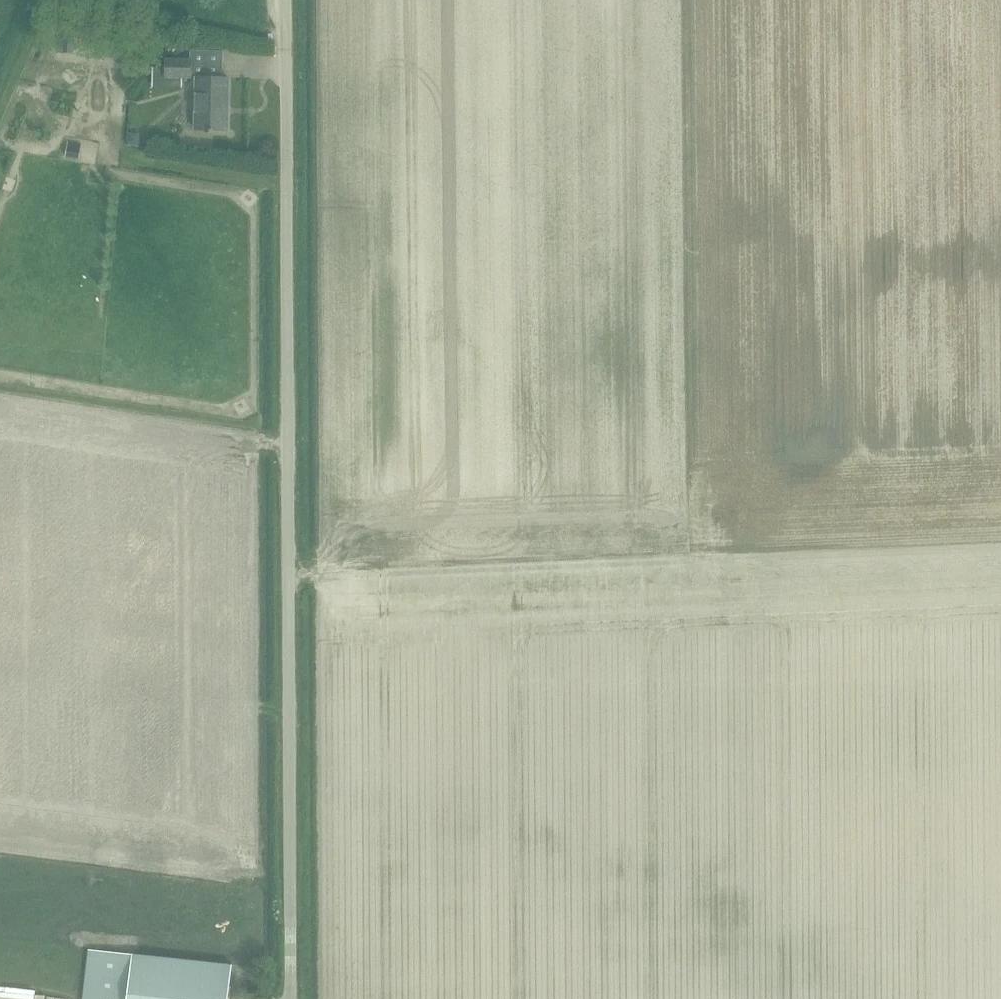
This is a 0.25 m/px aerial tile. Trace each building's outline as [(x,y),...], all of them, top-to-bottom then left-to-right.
[(60,37),(59,53),(72,54),(73,38),(60,37)] [(213,131),(228,131),(229,79),(223,78),(223,52),(191,51),(190,60),(165,60),(165,78),(166,78),(165,88),(182,89),(182,78),(197,79),(195,130),(210,130),(210,133),(213,133),(213,131)] [(128,134),(127,147),(139,149),(140,141),(136,135),(128,134)] [(67,147),(66,156),(80,158),(81,149),(67,147)] [(232,966),(89,949),(83,998),(228,998),(232,966)]
